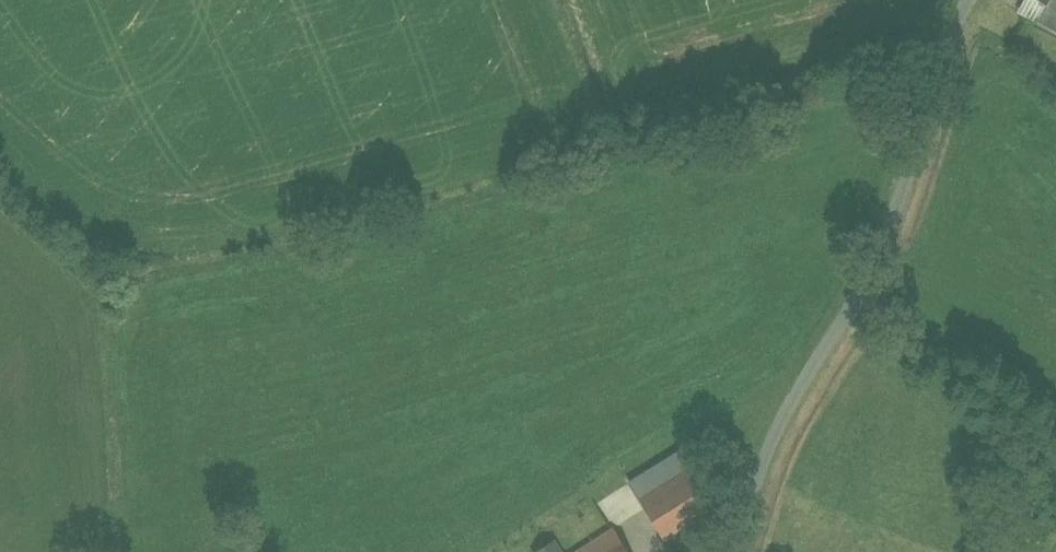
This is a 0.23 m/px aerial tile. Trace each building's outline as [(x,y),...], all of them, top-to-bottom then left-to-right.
[(687,448),(638,481),(674,535),(723,502),(687,448)] [(579,551),(636,551),(620,527),(579,551)] [(563,540),(543,551),(570,551),(563,540)]
